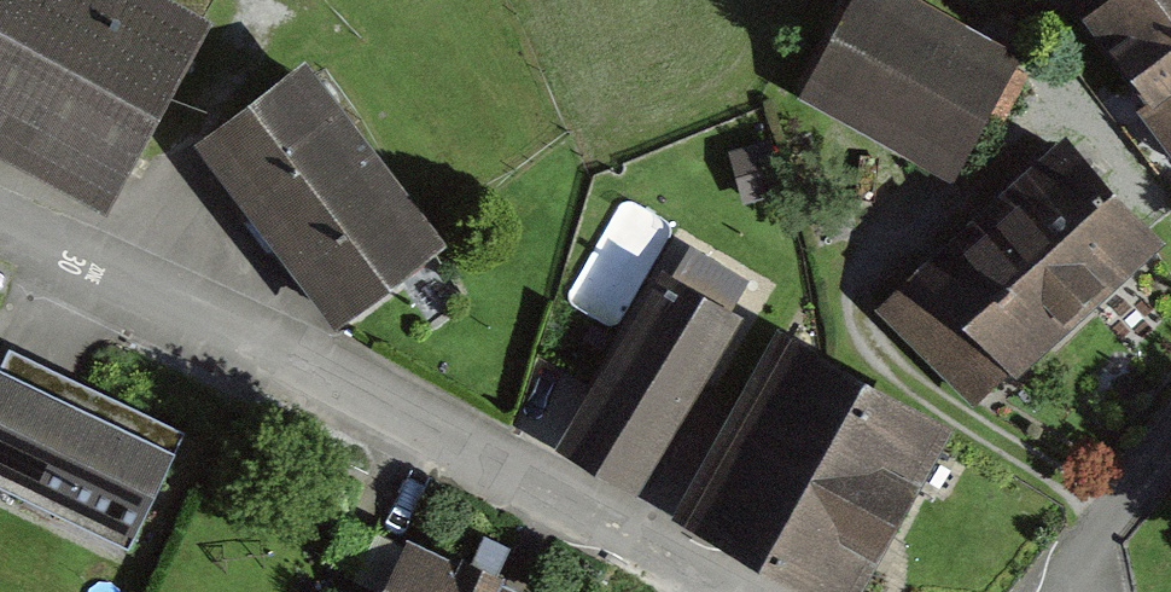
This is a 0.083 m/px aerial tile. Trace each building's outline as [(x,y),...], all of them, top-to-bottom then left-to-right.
[(105,214),(214,28),(167,0),(0,0),(0,152),(105,214)] [(931,0),(848,0),(794,95),(956,186),(1030,56),(931,0)] [(1089,15),(1155,104),(1142,112),(1170,152),(1170,0),(1109,0),(1089,15)] [(449,252),(307,66),(198,148),(340,335),(449,252)] [(1152,244),(1062,141),(886,295),(976,398),(1152,244)] [(631,193),(597,255),(642,279),(675,217),(631,193)] [(741,306),(673,268),(574,443),(641,481),(741,306)] [(682,512),(827,591),(843,591),(940,416),(783,329),(682,512)] [(4,340),(0,348),(0,488),(142,556),(201,435),(4,340)] [(410,530),(382,591),(545,591),(410,530)]
